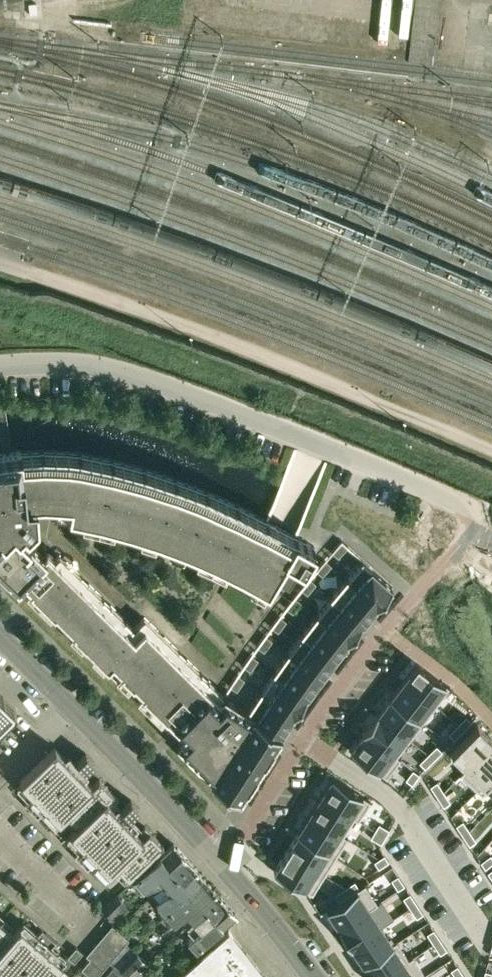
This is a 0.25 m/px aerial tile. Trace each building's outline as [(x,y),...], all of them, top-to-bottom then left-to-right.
[(265,584),(267,585),(281,561),(298,571),(314,545),(294,533),(278,524),(266,518),(237,503),(191,484),(144,468),(112,459),(79,452),(66,451),(42,450),(20,451),(20,450),(8,451),(0,453),(0,568),(10,578),(39,549),(21,532),(36,517),(35,497),(42,497),(69,499),(67,510),(97,516),(127,524),(156,533),(170,539),(184,544),(212,556),(239,570),(265,584)] [(338,556),(348,545),(341,539),(331,551),(338,556)] [(106,665),(107,666),(111,662),(175,726),(176,727),(183,734),(218,698),(211,692),(145,626),(134,637),(55,558),(46,550),(43,553),(39,549),(10,578),(15,582),(17,585),(21,581),(73,632),(84,643),(95,653),(106,665)] [(223,692),(218,698),(183,734),(175,741),(209,775),(209,776),(238,795),(281,730),(292,712),(307,691),(318,675),(334,654),(346,638),(346,639),(362,619),(375,603),(392,584),(361,557),(345,576),(330,594),(315,612),(301,631),(287,650),(273,669),(260,688),(247,707),(223,692)] [(316,569),(323,575),(331,564),(325,558),(316,569)] [(316,582),(309,577),(300,587),(307,593),(316,582)] [(285,606),(292,612),(301,601),(294,595),(285,606)] [(271,626),(278,631),(286,620),(279,614),(271,626)] [(272,639),(265,634),(257,645),(264,650),(272,639)] [(243,665),(250,670),(258,658),(251,653),(243,665)] [(417,661),(403,680),(435,704),(449,686),(445,683),(417,661)] [(229,685),(237,690),(245,678),(237,673),(229,685)] [(403,680),(390,697),(422,721),(435,704),(403,680)] [(16,708),(0,693),(0,724),(16,708)] [(376,712),(376,713),(409,738),(422,721),(390,697),(377,713),(376,712)] [(376,713),(363,730),(400,759),(401,758),(396,755),(409,738),(376,713)] [(457,723),(463,729),(471,720),(466,715),(457,723)] [(457,723),(449,732),(454,737),(463,729),(457,723)] [(450,750),(467,766),(460,773),(461,774),(491,742),(491,737),(478,723),(450,750)] [(363,732),(350,749),(379,771),(386,777),(400,759),(363,730),(362,731),(363,732)] [(461,774),(477,790),(491,774),(491,742),(461,774)] [(428,753),(433,758),(442,750),(436,744),(428,753)] [(55,746),(20,780),(33,793),(24,802),(37,815),(46,807),(59,820),(66,813),(77,825),(70,832),(83,845),(74,854),(87,867),(96,859),(109,872),(116,865),(129,878),(163,844),(145,825),(138,832),(111,804),(118,797),(100,778),(92,785),(55,746)] [(86,752),(77,761),(85,769),(94,760),(86,752)] [(428,753),(419,761),(425,767),(433,758),(428,753)] [(413,769),(406,778),(412,783),(419,773),(413,769)] [(477,790),(484,784),(491,791),(491,774),(477,790)] [(332,776),(320,795),(359,819),(371,800),(332,776)] [(437,781),(430,785),(437,795),(444,791),(437,781)] [(444,791),(437,795),(443,805),(450,801),(444,791)] [(320,795),(308,813),(347,838),(348,837),(343,834),(354,817),(358,820),(359,819),(320,795)] [(131,798),(122,807),(130,815),(139,806),(131,798)] [(308,813),(297,832),(335,856),(347,838),(308,813)] [(462,820),(456,824),(463,834),(469,830),(462,820)] [(379,822),(375,829),(385,835),(389,829),(379,822)] [(375,829),(370,836),(381,842),(385,835),(375,829)] [(469,830),(463,834),(469,844),(476,840),(469,830)] [(297,832),(285,850),(324,874),(335,856),(297,832)] [(189,859),(174,842),(134,878),(143,888),(159,874),(165,881),(189,859)] [(285,850),(273,869),(312,893),(324,874),(285,850)] [(384,854),(374,860),(378,867),(389,860),(384,854)] [(481,861),(485,868),(491,863),(491,857),(491,855),(481,861)] [(170,909),(205,877),(189,859),(165,881),(154,892),(159,897),(155,901),(165,913),(170,909)] [(398,874),(391,878),(397,888),(404,884),(398,874)] [(187,925),(220,895),(205,877),(170,909),(165,913),(174,923),(180,918),(187,925)] [(357,879),(347,885),(351,892),(357,888),(361,885),(357,879)] [(341,898),(327,908),(338,926),(337,927),(338,928),(377,902),(365,883),(361,885),(357,888),(351,892),(341,898)] [(347,885),(337,892),(341,898),(351,892),(347,885)] [(410,892),(403,896),(409,907),(416,902),(410,892)] [(131,908),(117,894),(104,908),(117,922),(131,908)] [(220,895),(187,925),(194,934),(188,939),(197,949),(236,913),(220,895)] [(377,902),(338,928),(350,946),(381,925),(370,908),(378,903),(377,902)] [(416,902),(409,907),(416,917),(423,912),(416,902)] [(64,976),(56,969),(62,961),(48,949),(56,940),(48,933),(42,927),(34,936),(20,924),(13,932),(0,921),(0,972),(6,976),(65,976),(64,976)] [(103,933),(120,948),(129,938),(112,923),(103,933)] [(381,925),(350,946),(350,947),(351,946),(363,963),(397,941),(396,940),(392,942),(381,925)] [(143,934),(137,927),(127,935),(133,942),(143,934)] [(433,928),(427,932),(433,943),(440,938),(433,928)] [(229,930),(178,976),(177,976),(266,976),(229,930)] [(112,958),(120,948),(103,933),(94,944),(112,958)] [(440,938),(433,943),(440,953),(447,948),(440,938)] [(363,963),(372,976),(381,976),(413,956),(412,955),(408,958),(397,941),(363,963)] [(103,969),(112,958),(94,944),(86,954),(90,957),(103,969)] [(76,945),(68,955),(74,961),(83,951),(76,945)] [(133,976),(149,961),(138,949),(120,966),(131,976),(133,976)] [(381,976),(420,976),(425,974),(413,956),(381,976)] [(103,969),(90,957),(81,967),(93,976),(96,976),(103,969)] [(137,976),(164,976),(151,963),(137,976)] [(103,975),(105,976),(126,976),(112,964),(103,975)] [(450,968),(456,976),(459,976),(464,974),(457,964),(450,968)]
